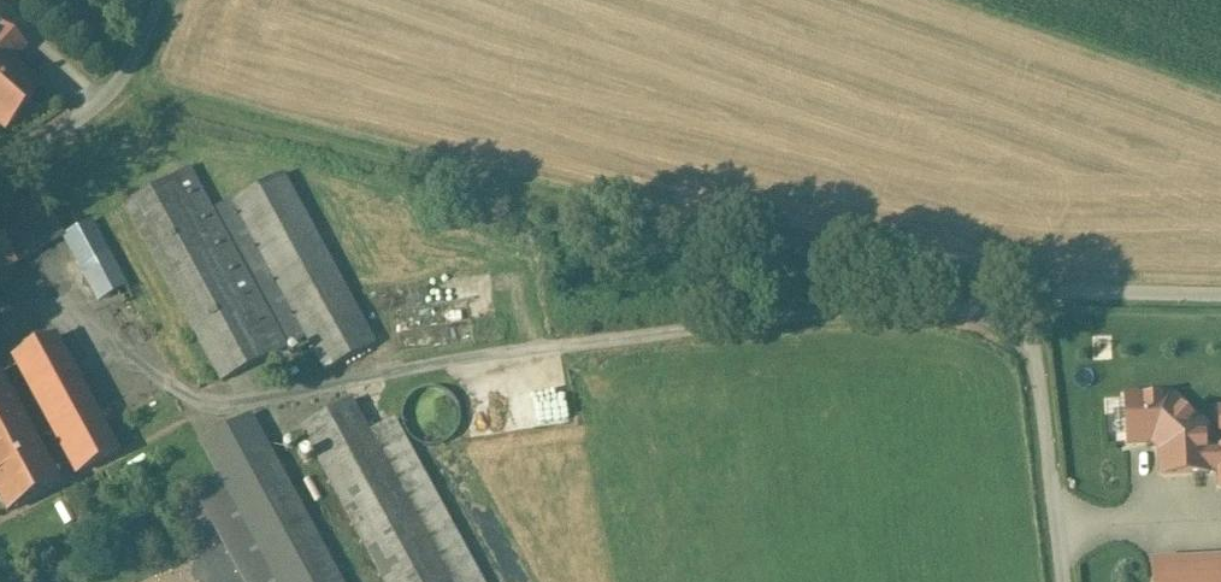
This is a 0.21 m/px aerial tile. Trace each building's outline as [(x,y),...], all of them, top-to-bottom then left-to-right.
[(6,131),(42,91),(12,63),(25,49),(0,26),(0,125),(6,131)] [(212,214),(188,170),(175,178),(272,355),(285,348),(212,214)] [(282,175),(232,202),(306,336),(325,372),(375,345),(348,295),(282,175)] [(272,355),(175,178),(125,205),(222,382),(272,355)] [(306,336),(232,202),(219,210),(292,344),(306,336)] [(91,223),(65,237),(99,301),(125,287),(91,223)] [(28,225),(3,239),(16,264),(42,250),(28,225)] [(16,264),(3,239),(0,234),(0,273),(16,264)] [(55,338),(14,359),(18,366),(1,375),(30,427),(47,418),(78,475),(118,453),(55,338)] [(0,375),(0,499),(7,513),(61,484),(30,427),(1,375),(0,375)] [(437,394),(423,393),(418,395),(413,398),(407,404),(403,413),(401,424),(403,434),(407,443),(413,449),(423,453),(433,454),(443,451),(451,445),(457,436),(459,425),(457,411),(449,400),(437,394)] [(1219,449),(1219,451),(1208,451),(1206,430),(1168,397),(1127,399),(1128,445),(1152,444),(1161,452),(1162,476),(1208,474),(1208,471),(1220,470),(1220,489),(1220,449),(1219,449)] [(351,401),(301,429),(385,581),(450,581),(351,401)] [(251,416),(201,443),(276,581),(341,581),(251,416)] [(1151,562),(1153,581),(1220,581),(1220,558),(1151,562)]
